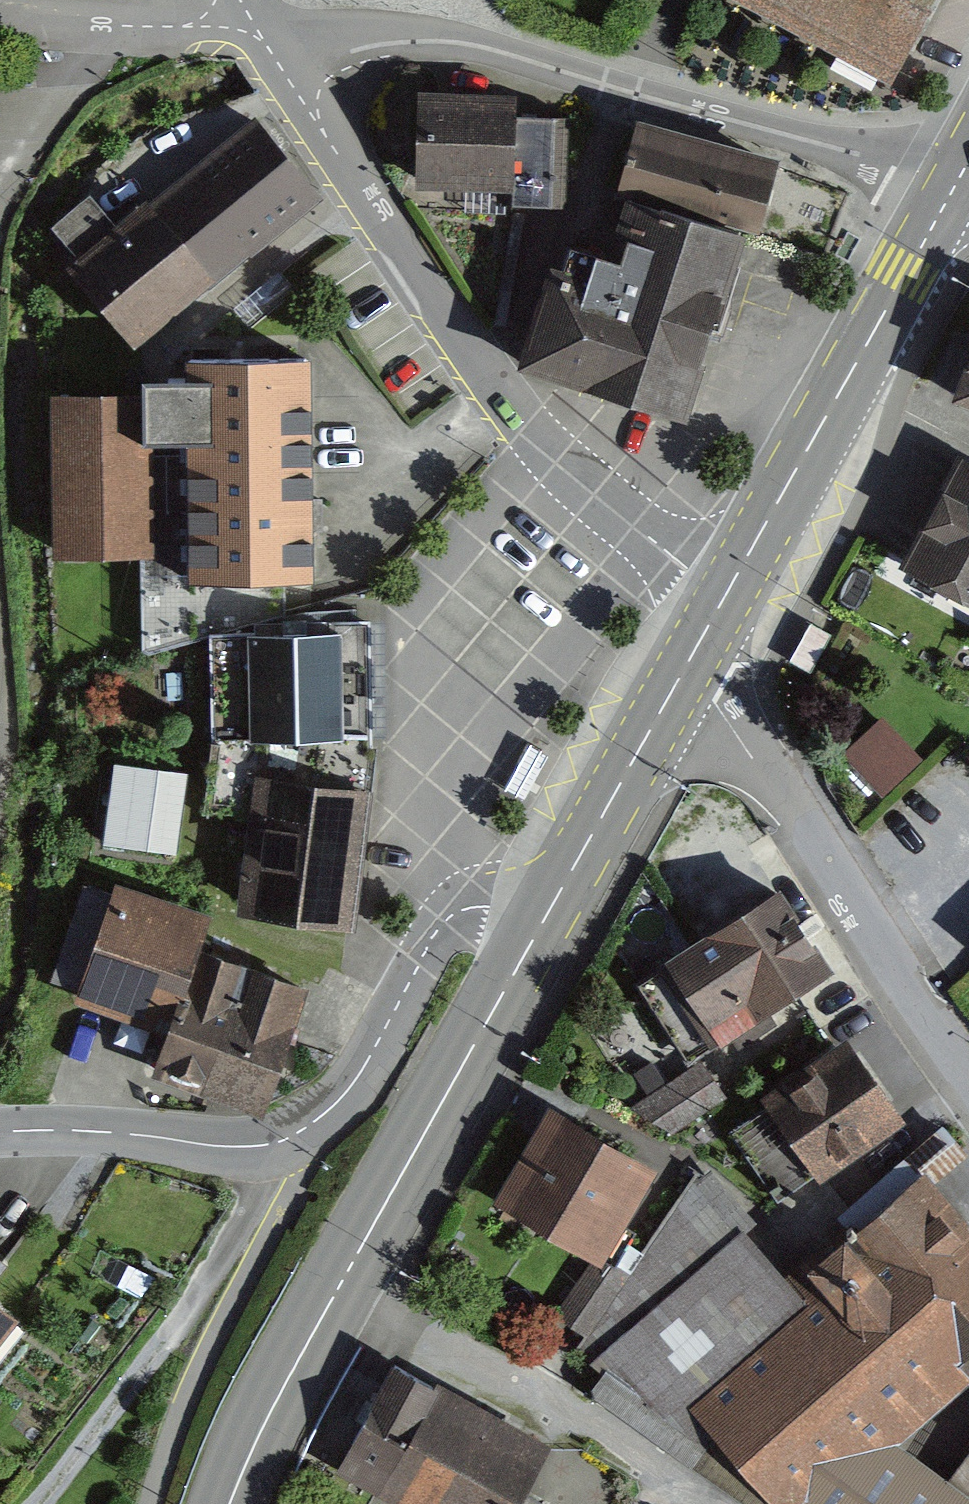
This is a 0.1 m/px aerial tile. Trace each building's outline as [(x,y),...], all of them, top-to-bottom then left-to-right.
[(901,80),(944,0),(754,0),(901,80)] [(70,244),(136,331),(325,188),(258,101),(70,244)] [(416,108),(412,187),(532,193),(536,114),(416,108)] [(780,154),(637,116),(618,190),(760,227),(780,154)] [(648,245),(640,273),(611,266),(605,288),(556,275),(552,290),(541,287),(517,375),(690,422),(732,270),(753,276),(764,230),(614,190),(598,231),(648,245)] [(322,354),(194,352),(190,579),(318,581),(322,354)] [(956,402),(968,406),(968,362),(956,402)] [(152,386),(51,390),(56,554),(157,551),(152,386)] [(968,457),(908,590),(968,618),(968,457)] [(371,616),(211,626),(215,736),(367,739),(371,616)] [(920,753),(883,714),(845,748),(882,788),(920,753)] [(309,740),(266,739),(233,906),(357,921),(372,782),(303,763),(309,740)] [(190,772),(108,764),(101,838),(183,845),(190,772)] [(216,916),(117,880),(74,1000),(176,1031),(206,950),(216,916)] [(828,973),(778,894),(639,982),(689,1060),(828,973)] [(313,976),(206,950),(176,1031),(162,1069),(283,1099),(313,976)] [(908,1117),(844,1031),(766,1088),(831,1174),(908,1117)] [(701,1062),(633,1108),(672,1132),(726,1098),(701,1062)] [(650,1172),(549,1115),(498,1203),(599,1261),(650,1172)] [(691,1427),(774,1503),(822,1503),(968,1374),(968,1228),(920,1172),(795,1282),(709,1176),(595,1337),(691,1427)] [(16,1318),(0,1304),(0,1336),(16,1318)] [(395,1503),(413,1503),(471,1403),(400,1363),(339,1471),(395,1503)] [(550,1449),(471,1403),(413,1503),(518,1503),(550,1449)] [(912,1503),(948,1503),(922,1488),(912,1503)]
